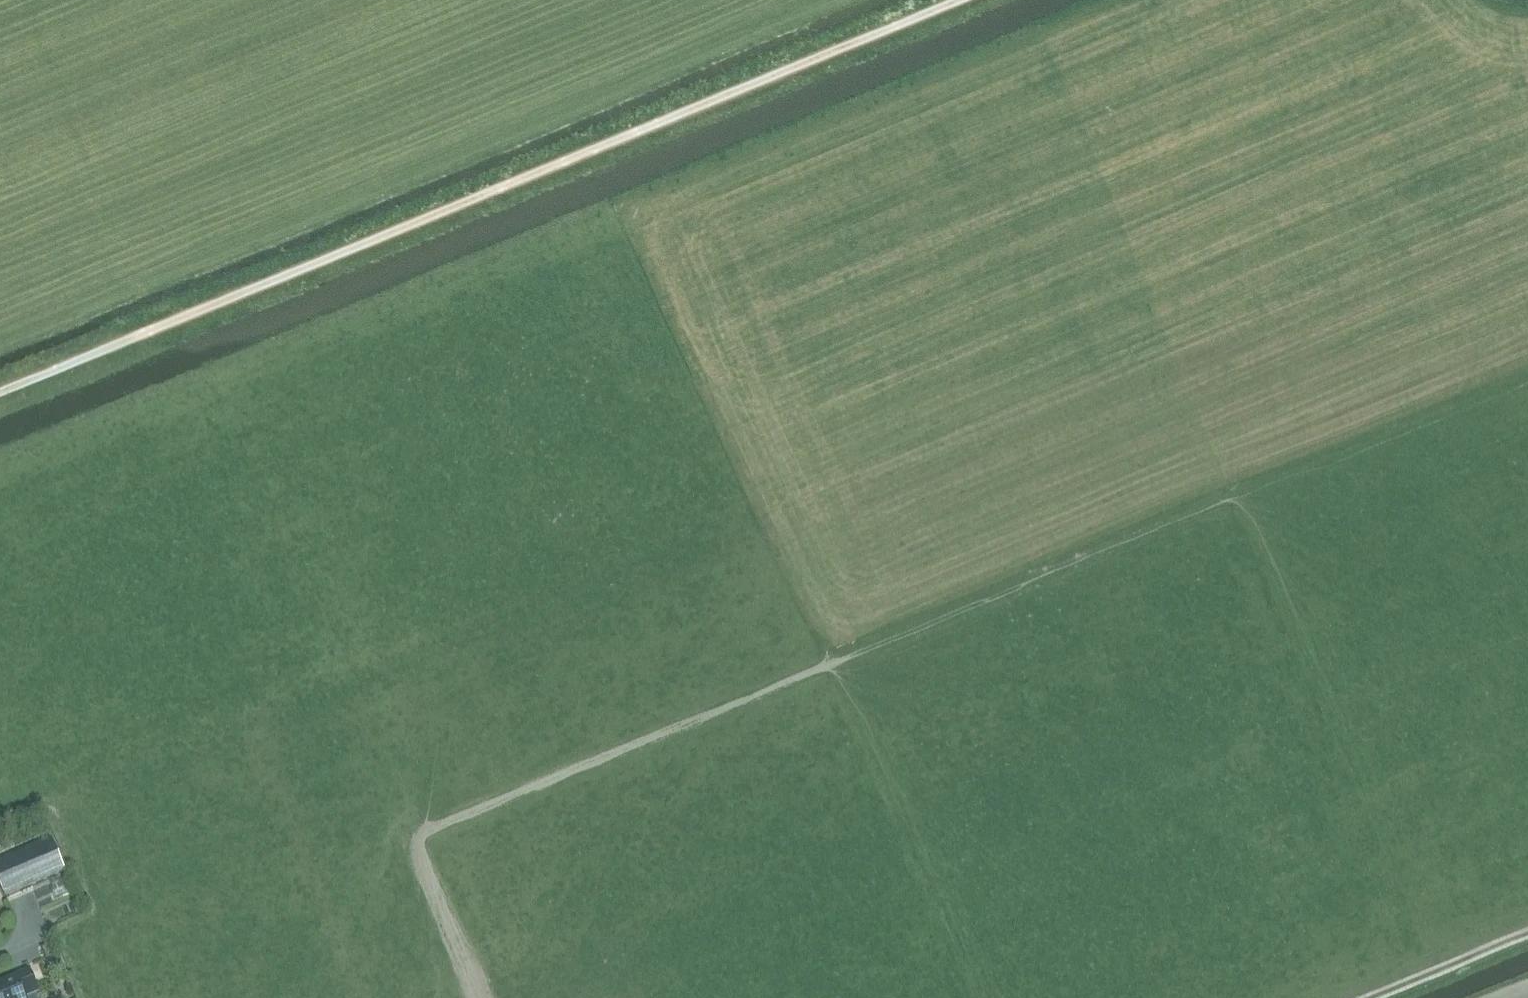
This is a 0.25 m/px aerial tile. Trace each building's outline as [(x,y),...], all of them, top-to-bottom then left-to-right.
[(66,872),(51,839),(0,862),(0,887),(5,899),(66,872)] [(39,994),(30,973),(0,985),(0,997),(29,997),(39,994)]
